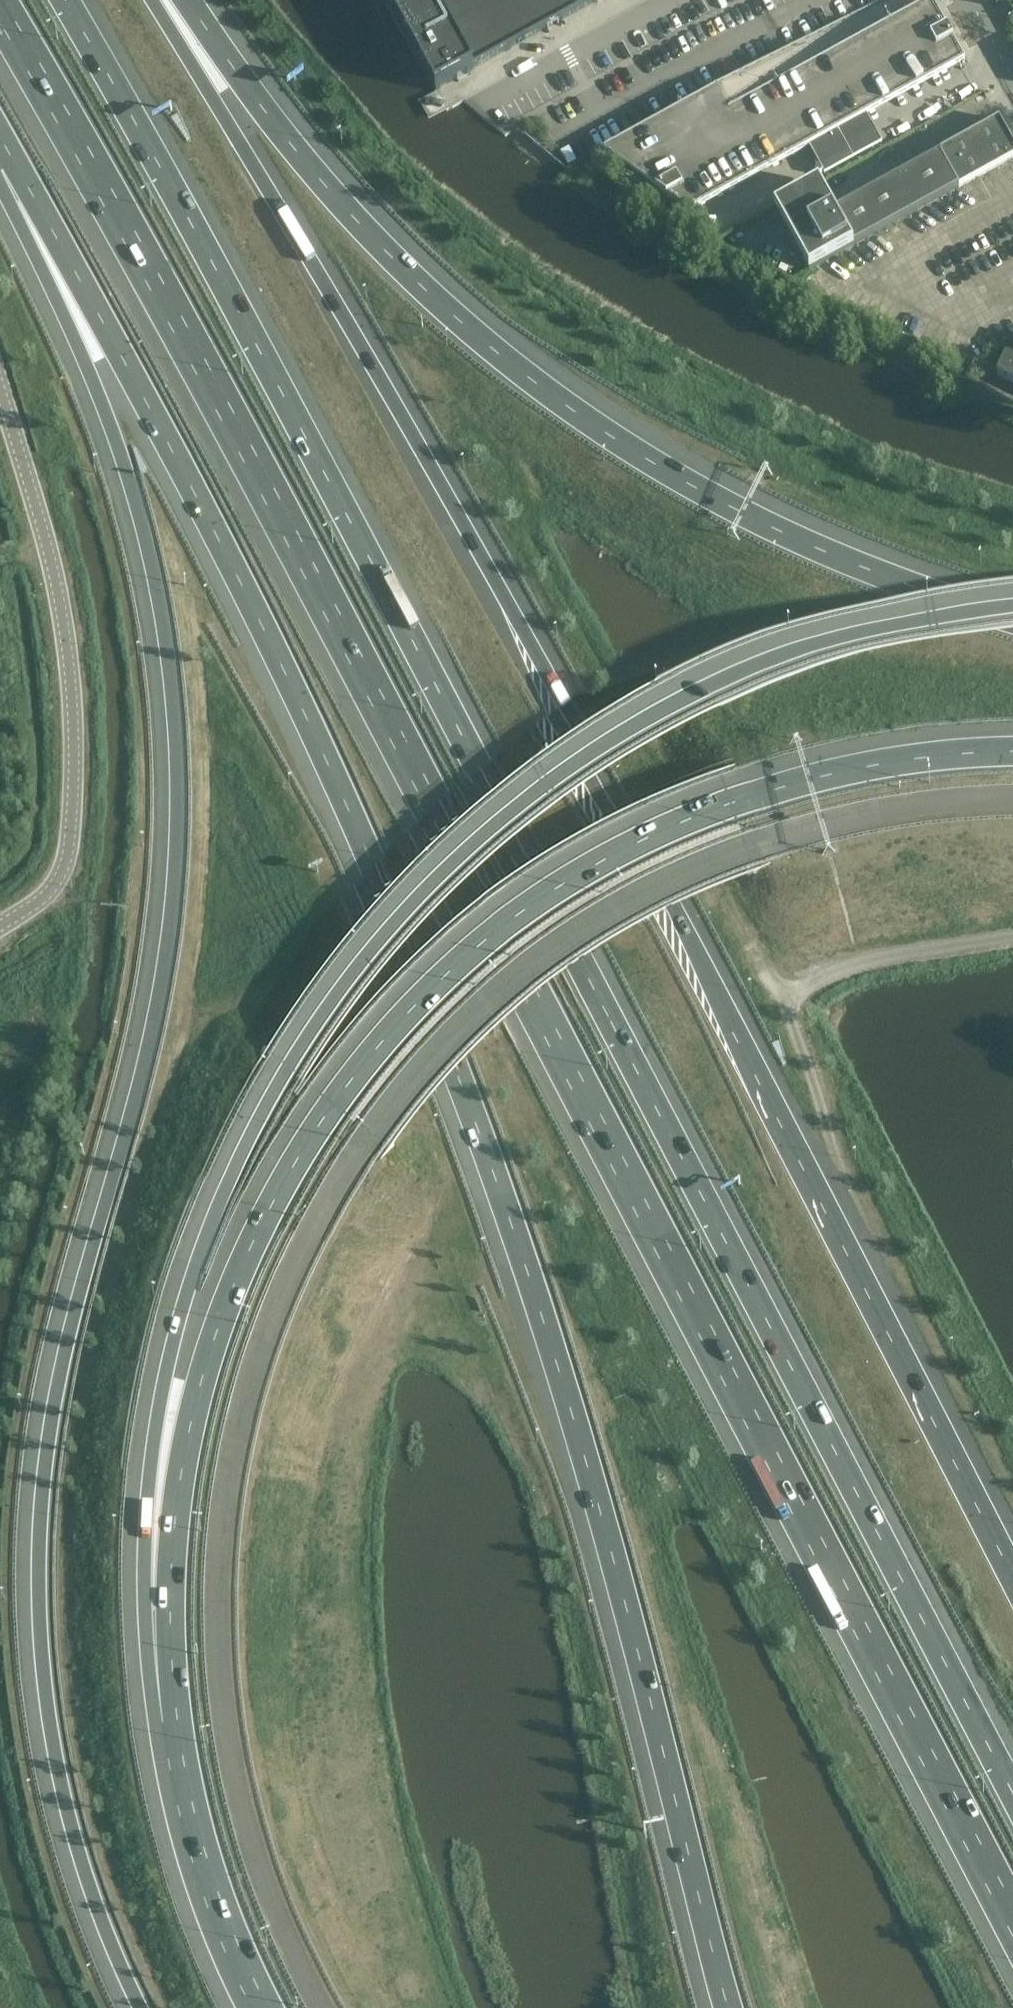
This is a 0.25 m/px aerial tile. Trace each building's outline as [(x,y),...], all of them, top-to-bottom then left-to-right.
[(415,52),(436,90),(446,85),(458,78),(460,77),(468,73),(600,0),(387,0),(415,52)] [(602,152),(668,198),(690,214),(965,62),(954,41),(931,0),(879,0),(715,90),(602,152)] [(1012,157),(1012,143),(1000,119),(947,148),(967,183),(1012,157)] [(959,187),(967,183),(947,148),(895,177),(914,211),(959,187)] [(862,240),(914,211),(895,177),(843,205),(862,240)] [(810,269),(862,240),(843,205),(835,210),(819,182),(775,206),(810,269)] [(1007,355),(1006,355),(1005,356),(997,372),(997,373),(997,374),(998,374),(998,375),(1012,382),(1012,358),(1007,355)]
